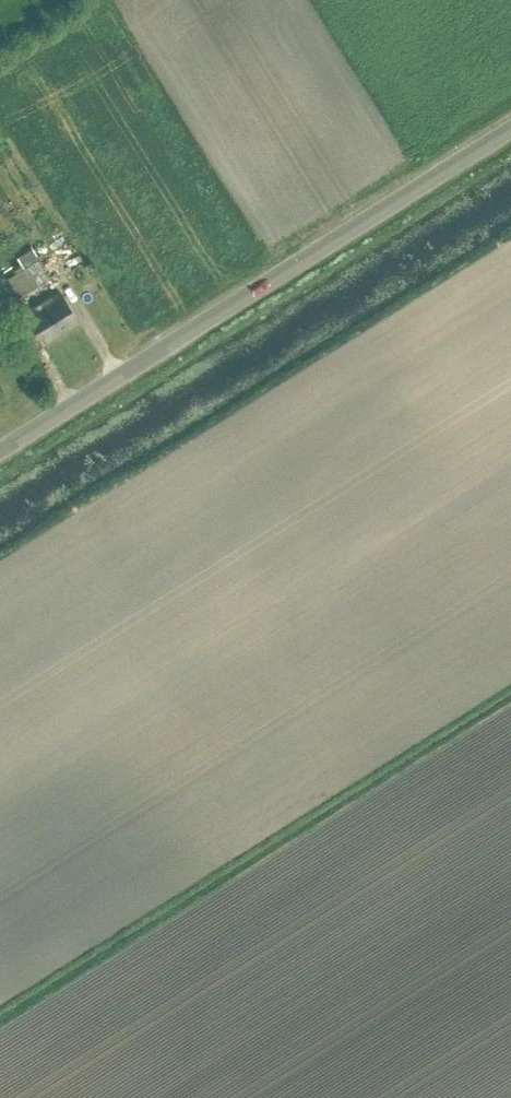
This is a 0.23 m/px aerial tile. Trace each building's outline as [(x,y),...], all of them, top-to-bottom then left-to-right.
[(17,296),(50,276),(32,245),(16,255),(22,266),(5,277),(17,296)] [(42,301),(61,331),(79,320),(60,290),(46,299),(42,292),(38,295),(42,301)] [(43,343),(61,331),(42,301),(38,295),(34,297),(38,304),(24,313),(43,343)]
